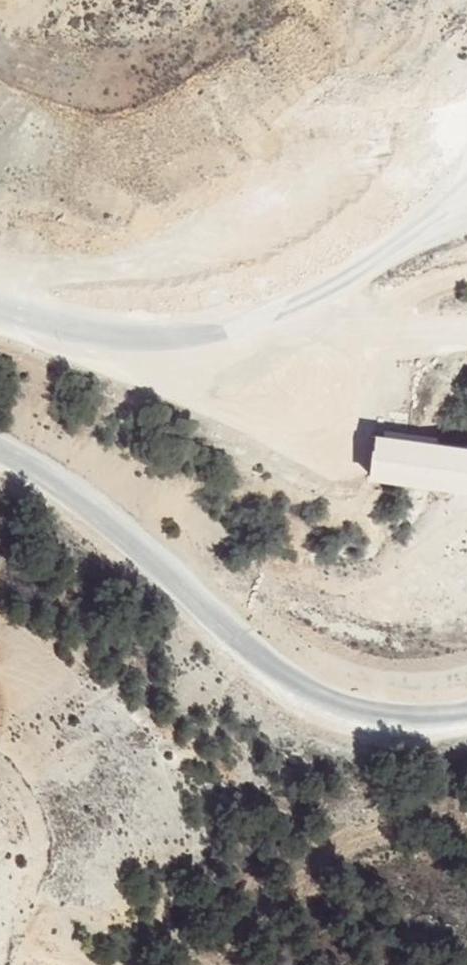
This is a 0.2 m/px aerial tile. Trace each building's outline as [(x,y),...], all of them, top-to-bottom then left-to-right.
[(378,432),(372,475),(466,486),(466,440),(378,432)]
